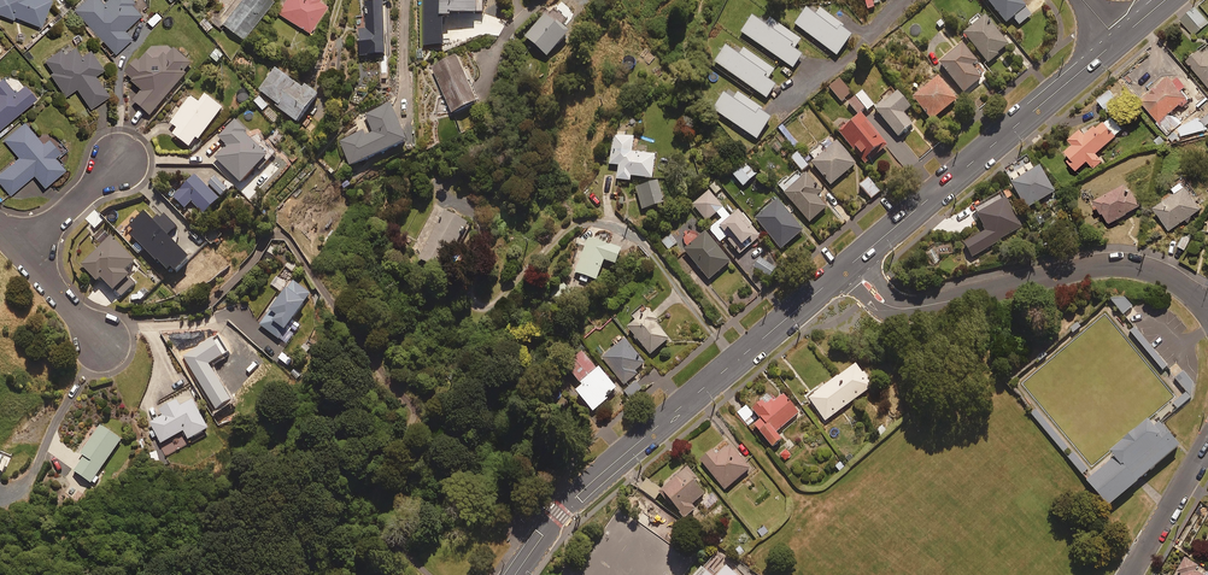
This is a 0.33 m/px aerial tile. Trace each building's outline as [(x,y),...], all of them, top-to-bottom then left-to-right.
[(12,20),(13,16),(39,27),(50,0),(0,0),(0,15),(12,20)] [(140,15),(131,6),(134,3),(131,0),(108,0),(103,5),(98,0),(85,0),(74,11),(114,54),(130,39),(123,31),(140,15)] [(220,24),(242,39),(269,0),(237,0),(220,24)] [(276,14),(309,32),(325,4),(318,0),(284,0),(276,14)] [(1021,0),(988,0),(1007,23),(1014,17),(1020,25),(1033,15),(1021,0)] [(383,2),(361,3),(362,17),(358,18),(360,56),(386,54),(383,2)] [(1207,23),(1207,20),(1195,6),(1179,21),(1194,36),(1207,23)] [(547,57),(570,32),(563,25),(568,20),(555,9),(551,14),(548,11),(525,36),(547,57)] [(816,16),(807,9),(795,25),(837,56),(852,36),(842,28),(844,26),(821,9),(816,16)] [(1010,45),(982,13),(969,25),(972,28),(965,35),(990,64),(1010,45)] [(766,26),(753,17),(742,33),(793,69),(803,56),(794,50),(801,40),(771,19),(766,26)] [(978,62),(963,44),(940,63),(964,93),(982,79),(972,67),(978,62)] [(80,56),(73,47),(63,55),(60,50),(45,61),(54,75),(52,77),(66,96),(76,89),(90,109),(108,96),(94,76),(102,70),(89,50),(80,56)] [(740,56),(726,47),(715,63),(767,99),(776,86),(768,80),(775,70),(744,49),(740,56)] [(193,66),(173,49),(165,58),(162,55),(155,63),(146,55),(138,64),(135,61),(124,73),(134,81),(132,83),(141,91),(132,101),(150,116),(193,66)] [(929,50),(923,56),(932,66),(938,60),(929,50)] [(1204,53),(1202,51),(1189,62),(1207,86),(1207,50),(1204,53)] [(478,101),(456,56),(430,69),(452,114),(478,101)] [(302,88),(276,68),(259,90),(278,106),(277,107),(296,123),(318,96),(304,85),(302,88)] [(958,99),(939,77),(914,98),(933,121),(958,99)] [(1180,124),(1171,114),(1180,105),(1183,108),(1191,101),(1184,94),(1189,88),(1179,77),(1174,83),(1169,78),(1141,103),(1170,134),(1180,124)] [(0,78),(0,128),(34,99),(23,86),(14,94),(0,78)] [(852,93),(840,79),(830,88),(842,102),(852,93)] [(849,103),(858,114),(865,109),(867,112),(874,106),(863,91),(849,103)] [(911,108),(898,92),(876,109),(899,137),(913,125),(904,114),(911,108)] [(773,116),(738,93),(734,101),(724,94),(713,110),(757,139),(773,116)] [(199,104),(187,94),(170,115),(174,119),(170,123),(177,128),(172,135),(188,147),(195,138),(198,140),(223,109),(206,96),(199,104)] [(1114,106),(1105,94),(1098,100),(1107,112),(1114,106)] [(407,142),(390,104),(365,115),(373,133),(365,137),(363,131),(339,141),(350,167),(407,142)] [(868,162),(866,160),(882,146),(884,148),(887,146),(861,114),(839,133),(865,164),(868,162)] [(1124,131),(1113,118),(1107,123),(1104,120),(1086,136),(1082,131),(1065,145),(1069,149),(1066,152),(1072,159),(1069,162),(1077,171),(1088,162),(1094,169),(1103,161),(1097,154),(1124,131)] [(247,131),(235,119),(217,137),(227,147),(215,159),(240,183),(267,156),(245,134),(247,131)] [(24,123),(3,140),(18,158),(0,173),(0,185),(9,195),(33,175),(43,188),(64,170),(54,157),(61,152),(49,138),(43,144),(24,123)] [(633,138),(613,136),(610,165),(619,166),(618,180),(631,182),(631,177),(653,179),(655,155),(631,153),(633,138)] [(857,165),(837,142),(813,163),(832,186),(857,165)] [(809,166),(797,151),(790,157),(803,172),(809,166)] [(1055,192),(1041,167),(1036,170),(1028,158),(1005,171),(1027,209),(1055,192)] [(757,175),(745,161),(732,173),(744,187),(757,175)] [(803,178),(798,173),(792,179),(789,176),(778,185),(810,223),(827,208),(817,196),(821,193),(806,176),(803,178)] [(218,199),(194,175),(182,187),(180,184),(170,194),(185,208),(191,202),(203,214),(218,199)] [(227,190),(216,177),(208,184),(220,197),(227,190)] [(880,193),(869,179),(861,187),(872,200),(880,193)] [(611,182),(611,196),(619,196),(619,182),(611,182)] [(664,204),(659,182),(637,187),(642,210),(664,204)] [(1141,206),(1129,184),(1096,203),(1109,225),(1141,206)] [(1202,210),(1184,184),(1175,190),(1178,194),(1155,209),(1171,231),(1202,210)] [(753,239),(756,242),(762,237),(740,210),(731,217),(710,191),(693,205),(707,222),(717,213),(722,220),(710,230),(720,242),(726,238),(740,255),(747,250),(744,246),(753,239)] [(1023,227),(1001,193),(975,210),(988,231),(965,245),(973,258),(1023,227)] [(804,231),(777,200),(755,219),(781,249),(804,231)] [(459,220),(461,217),(456,214),(454,217),(445,212),(419,259),(442,272),(468,225),(459,220)] [(155,224),(144,213),(126,230),(171,277),(188,260),(167,238),(176,229),(164,215),(155,224)] [(141,270),(103,229),(92,239),(100,248),(81,265),(97,282),(101,279),(120,299),(135,284),(131,279),(141,270)] [(1185,231),(1176,248),(1184,252),(1193,235),(1185,231)] [(731,262),(706,233),(684,251),(709,280),(731,262)] [(678,243),(671,235),(662,242),(669,250),(678,243)] [(621,250),(589,238),(576,273),(597,281),(604,261),(616,265),(621,250)] [(776,267),(759,256),(752,266),(769,277),(776,267)] [(298,264),(289,257),(282,267),(291,273),(298,264)] [(292,336),(285,331),(288,327),(296,334),(301,327),(293,320),(312,295),(294,280),(259,325),(286,345),(292,336)] [(135,294),(131,295),(131,301),(140,301),(149,291),(144,286),(135,294)] [(651,356),(670,339),(657,324),(660,322),(646,307),(634,318),(637,321),(628,329),(651,356)] [(313,345),(307,341),(300,351),(305,355),(313,345)] [(636,371),(644,364),(625,341),(603,360),(624,385),(638,374),(636,371)] [(585,352),(566,368),(582,387),(576,391),(593,412),(609,399),(608,397),(617,389),(585,352)] [(873,386),(857,365),(810,400),(826,421),(873,386)] [(208,430),(188,390),(155,407),(160,418),(149,423),(160,444),(184,432),(188,440),(208,430)] [(768,408),(763,402),(754,410),(762,420),(754,426),(773,448),(782,440),(776,433),(799,414),(783,395),(768,408)] [(757,417),(746,406),(738,413),(748,425),(757,417)] [(1183,444),(1166,423),(1090,485),(1108,506),(1183,444)] [(123,440),(101,425),(81,454),(85,456),(75,471),(93,483),(123,440)] [(751,469),(731,445),(718,457),(712,450),(699,461),(724,491),(751,469)] [(160,464),(156,452),(148,454),(153,466),(160,464)] [(9,458),(0,455),(0,482),(9,458)] [(687,468),(660,495),(670,507),(672,505),(686,519),(693,512),(690,509),(704,496),(693,485),(699,480),(687,468)] [(662,492),(648,480),(641,488),(654,500),(662,492)] [(1195,569),(1198,564),(1186,557),(1180,569),(1185,572),(1183,574),(1205,574),(1195,569)] [(710,564),(701,574),(724,574),(710,564)] [(731,566),(724,574),(742,574),(731,566)]
